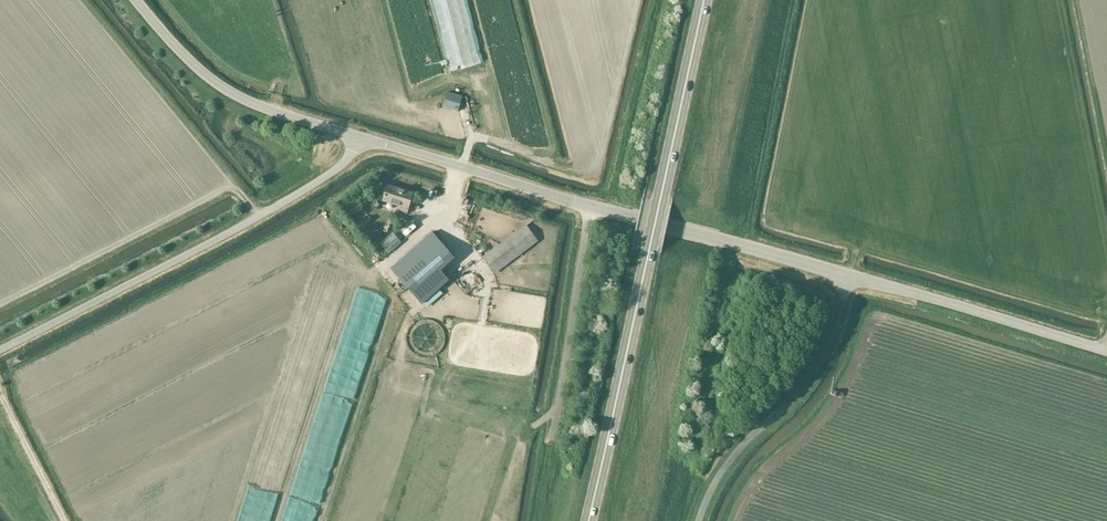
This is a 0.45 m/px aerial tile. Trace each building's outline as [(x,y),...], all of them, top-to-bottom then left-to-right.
[(459,111),(463,96),(448,92),(444,106),(459,111)] [(407,214),(413,192),(387,184),(383,201),(398,206),(397,211),(407,214)] [(495,274),(538,241),(526,225),(483,258),(495,274)] [(432,233),(390,268),(422,304),(449,280),(440,270),(455,258),(432,233)]
